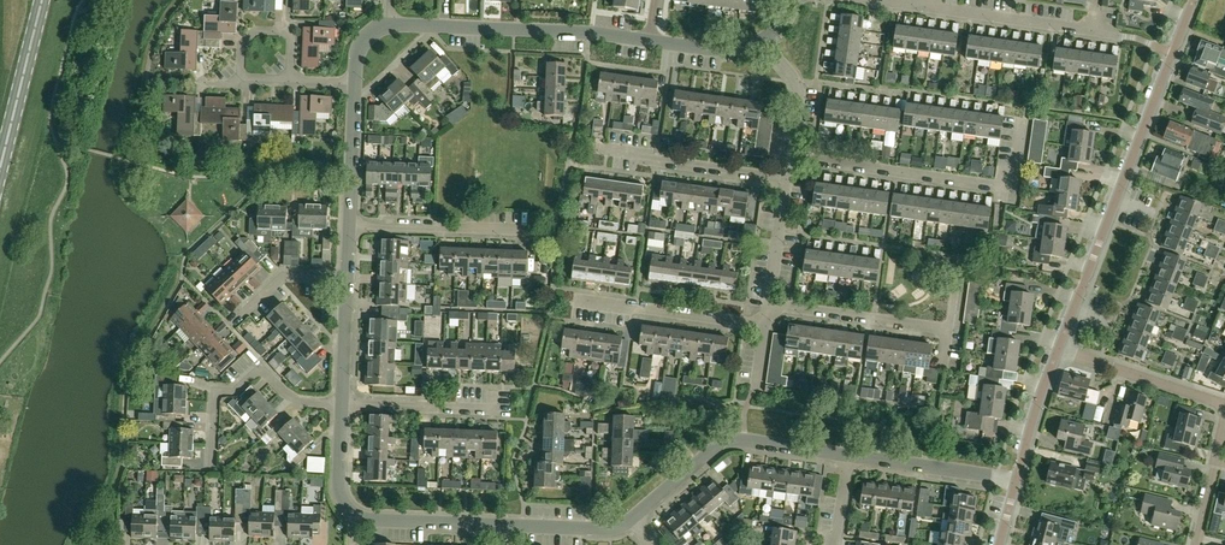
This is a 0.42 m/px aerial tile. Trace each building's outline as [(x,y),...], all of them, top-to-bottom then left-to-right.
[(243,12),(274,13),(275,0),(244,0),(243,12)] [(294,11),(309,12),(310,0),(294,0),(294,11)] [(347,1),(347,8),(363,9),(363,0),(327,0),(347,1)] [(613,7),(624,9),(623,13),(640,15),(641,9),(637,8),(639,0),(614,0),(613,7)] [(706,7),(723,9),(724,0),(707,0),(706,7)] [(723,9),(740,11),(741,0),(724,0),(723,9)] [(740,11),(757,13),(758,3),(762,3),(762,0),(741,0),(740,11)] [(1157,0),(1130,0),(1128,11),(1142,13),(1143,6),(1155,8),(1156,3),(1157,0)] [(206,32),(205,48),(220,48),(220,33),(235,34),(236,3),(221,2),(220,17),(206,17),(205,32),(206,32)] [(840,28),(861,31),(862,19),(831,15),(830,20),(840,22),(840,28)] [(907,51),(910,29),(911,18),(905,17),(904,28),(897,27),(893,49),(907,51)] [(910,29),(907,51),(918,52),(921,30),(923,20),(917,19),(916,29),(910,29)] [(1158,33),(1163,22),(1157,19),(1152,31),(1158,33)] [(931,54),(934,32),(935,21),(929,21),(928,31),(921,30),(918,52),(931,54)] [(336,23),(319,22),(319,30),(304,29),(302,66),(318,67),(319,44),(334,45),(336,23)] [(931,54),(942,56),(945,34),(947,23),(942,23),(940,33),(934,32),(931,54)] [(952,35),(945,34),(942,56),(954,57),(959,25),(954,24),(952,35)] [(859,43),(861,31),(840,28),(829,27),(828,32),(839,34),(838,40),(859,43)] [(979,61),(982,39),(984,28),(978,27),(976,38),(969,37),(966,59),(979,61)] [(979,61),(991,62),(994,41),(995,30),(990,29),(988,40),(982,39),(979,61)] [(197,47),(205,48),(206,32),(205,32),(182,31),(181,54),(166,53),(165,69),(196,70),(197,47)] [(991,62),(1003,64),(1006,42),(1008,31),(1002,31),(1000,42),(994,41),(991,62)] [(1015,66),(1018,44),(1019,33),(1014,33),(1013,43),(1006,42),(1003,64),(1015,66)] [(1015,66),(1027,68),(1030,46),(1032,35),(1026,34),(1025,45),(1018,44),(1015,66)] [(1037,46),(1030,46),(1027,68),(1039,69),(1044,37),(1038,36),(1037,46)] [(859,43),(838,40),(827,39),(826,45),(837,46),(836,52),(858,55),(859,43)] [(1065,73),(1069,51),(1070,41),(1065,40),(1063,51),(1056,50),(1053,72),(1065,73)] [(1069,51),(1065,73),(1078,75),(1081,53),(1082,43),(1076,42),(1075,52),(1069,51)] [(1215,68),(1218,59),(1224,62),(1224,51),(1202,42),(1198,51),(1199,51),(1194,64),(1210,70),(1214,71),(1215,68)] [(1090,77),(1093,55),(1094,44),(1089,43),(1087,54),(1081,53),(1078,75),(1090,77)] [(1090,77),(1102,79),(1105,57),(1107,46),(1101,45),(1099,56),(1093,55),(1090,77)] [(1112,58),(1105,57),(1102,79),(1114,80),(1119,48),(1113,47),(1112,58)] [(430,51),(421,60),(436,77),(436,76),(441,81),(450,73),(453,76),(458,71),(447,59),(442,64),(439,61),(430,51)] [(856,67),(858,55),(836,52),(826,51),(825,56),(835,58),(835,64),(856,67)] [(421,60),(411,69),(419,78),(426,86),(431,82),(435,87),(441,81),(436,76),(436,77),(421,60)] [(856,67),(835,64),(824,63),(823,69),(834,70),(833,77),(854,80),(856,67)] [(547,78),(566,78),(566,65),(548,64),(547,78)] [(1213,92),(1217,83),(1208,80),(1210,75),(1192,68),(1186,83),(1204,90),(1205,89),(1213,92)] [(1210,70),(1209,72),(1224,78),(1224,72),(1215,68),(1214,71),(1210,70)] [(612,102),(613,95),(616,77),(601,74),(598,93),(607,94),(605,101),(612,102)] [(630,79),(616,77),(613,95),(621,96),(620,103),(627,104),(627,97),(630,79)] [(565,91),(566,78),(547,78),(547,91),(565,91)] [(630,79),(627,97),(635,98),(634,105),(641,106),(642,99),(644,81),(630,79)] [(399,80),(389,89),(405,105),(409,101),(414,107),(419,102),(417,99),(414,97),(408,89),(399,80)] [(644,81),(642,99),(649,100),(648,107),(655,108),(659,83),(644,81)] [(431,91),(429,88),(422,94),(432,105),(438,99),(431,91)] [(405,105),(389,89),(379,98),(384,103),(379,107),(370,107),(370,121),(386,122),(394,114),(395,115),(405,105)] [(1183,90),(1179,102),(1197,109),(1191,124),(1221,135),(1224,125),(1224,118),(1210,112),(1214,101),(1183,90)] [(547,91),(546,102),(546,104),(565,105),(565,91),(547,91)] [(688,113),(690,94),(675,92),(673,110),(681,111),(680,119),(687,120),(688,113)] [(837,125),(840,103),(842,92),(836,92),(835,102),(828,101),(825,117),(825,122),(824,123),(837,125)] [(840,103),(837,125),(849,127),(852,105),(854,94),(848,93),(847,104),(840,103)] [(432,105),(422,94),(417,99),(419,102),(426,110),(432,105)] [(690,94),(688,113),(695,114),(694,121),(701,122),(702,115),(704,96),(690,94)] [(849,127),(862,128),(865,106),(866,96),(861,95),(859,106),(852,105),(849,127)] [(715,124),(716,117),(718,98),(704,96),(702,115),(710,116),(709,123),(715,124)] [(919,107),(920,107),(921,96),(915,96),(914,106),(906,105),(903,127),(916,129),(919,107)] [(201,124),(202,113),(194,113),(195,98),(164,97),(163,113),(178,113),(177,136),(201,137),(201,124)] [(301,112),(293,112),(293,123),(292,122),(292,136),(315,137),(316,113),(331,114),(332,98),(301,97),(301,112)] [(862,128),(874,130),(877,108),(878,98),(873,97),(871,107),(865,106),(862,128)] [(919,107),(916,129),(928,130),(931,108),(933,98),(927,97),(925,108),(920,107),(919,107)] [(246,135),(247,125),(239,125),(240,110),(225,109),(226,99),(207,98),(206,109),(202,109),(202,113),(201,124),(224,125),(223,140),(247,141),(247,135),(246,135)] [(718,98),(716,117),(724,118),(723,125),(729,126),(730,118),(733,100),(718,98)] [(885,132),(888,110),(890,99),(885,99),(883,109),(877,108),(874,130),(885,132)] [(928,130),(940,132),(943,110),(945,100),(939,99),(938,109),(931,108),(928,130)] [(744,128),(745,120),(748,102),(733,100),(730,118),(738,120),(737,127),(744,128)] [(888,110),(885,132),(897,133),(902,101),(896,100),(895,111),(888,110)] [(940,132),(952,134),(955,112),(956,112),(957,102),(951,101),(950,111),(943,110),(940,132)] [(546,104),(546,102),(537,102),(537,111),(546,112),(545,117),(564,118),(565,105),(546,104)] [(758,130),(758,128),(759,121),(760,114),(762,104),(748,102),(745,120),(752,121),(751,129),(758,130)] [(952,134),(964,135),(967,114),(969,103),(963,102),(962,113),(956,112),(955,112),(952,134)] [(967,114),(964,135),(976,137),(979,116),(981,105),(975,104),(974,115),(967,114)] [(293,123),(293,112),(294,106),(255,105),(254,121),(247,120),(247,125),(246,135),(247,135),(270,136),(270,122),(292,122),(293,123)] [(976,137),(988,139),(991,117),(992,117),(993,107),(987,106),(986,117),(979,116),(976,137)] [(998,118),(992,117),(991,117),(988,139),(1000,140),(1005,108),(999,108),(998,118)] [(759,121),(773,123),(774,116),(760,114),(759,121)] [(594,119),(592,139),(601,140),(604,120),(594,119)] [(1034,120),(1033,127),(1050,129),(1051,122),(1034,120)] [(773,123),(759,121),(758,128),(772,130),(773,123)] [(623,131),(624,123),(613,122),(613,129),(623,131)] [(1063,146),(1070,147),(1092,150),(1094,134),(1082,133),(1084,125),(1067,122),(1065,134),(1063,146)] [(633,124),(624,123),(623,131),(632,132),(633,124)] [(1167,131),(1164,138),(1183,146),(1182,148),(1199,154),(1198,157),(1208,161),(1209,158),(1210,158),(1216,142),(1217,141),(1195,132),(1196,130),(1183,125),(1182,127),(1170,123),(1167,131)] [(641,134),(652,135),(653,127),(642,126),(641,134)] [(1050,130),(1050,129),(1033,127),(1032,134),(1048,136),(1049,130),(1050,130)] [(434,136),(439,131),(436,128),(431,132),(434,136)] [(758,128),(758,130),(757,135),(771,137),(772,130),(758,128)] [(1032,134),(1031,141),(1044,143),(1047,143),(1048,136),(1032,134)] [(756,142),(770,144),(771,137),(757,135),(756,142)] [(382,137),(369,136),(368,144),(382,145),(382,137)] [(385,136),(384,145),(394,145),(394,137),(385,136)] [(674,138),(673,145),(683,147),(684,139),(674,138)] [(697,149),(698,141),(688,140),(687,148),(697,149)] [(707,142),(698,141),(697,149),(706,150),(707,142)] [(1043,150),(1044,143),(1031,141),(1030,148),(1043,150)] [(770,144),(756,142),(756,145),(755,149),(769,151),(770,144)] [(715,151),(726,153),(727,145),(716,144),(715,151)] [(754,157),(755,149),(756,145),(747,144),(746,148),(745,155),(754,157)] [(727,145),(726,153),(735,154),(736,146),(727,145)] [(1060,170),(1070,171),(1077,172),(1078,164),(1090,166),(1092,150),(1070,147),(1069,160),(1061,159),(1060,170)] [(1042,157),(1043,150),(1030,148),(1029,155),(1042,157)] [(755,149),(754,157),(768,158),(769,151),(755,149)] [(1158,157),(1152,172),(1167,178),(1174,181),(1180,166),(1184,157),(1165,150),(1162,159),(1158,157)] [(1041,165),(1042,157),(1029,155),(1028,162),(1041,165)] [(418,166),(417,199),(417,203),(423,203),(424,186),(431,186),(432,166),(434,166),(434,158),(419,158),(418,166)] [(1209,165),(1194,159),(1190,168),(1206,174),(1209,165)] [(379,184),(380,164),(368,164),(367,196),(373,197),(373,184),(379,184)] [(380,164),(379,184),(386,185),(386,202),(391,202),(393,165),(380,164)] [(398,185),(405,186),(406,165),(393,165),(391,202),(397,202),(398,185)] [(411,198),(417,199),(418,166),(406,165),(405,186),(412,186),(411,198)] [(971,173),(972,166),(967,166),(964,168),(963,173),(965,173),(967,173),(971,174),(971,173)] [(972,166),(971,173),(977,174),(979,174),(983,174),(984,168),(972,166)] [(995,169),(984,168),(983,174),(983,176),(994,177),(995,169)] [(1070,171),(1060,170),(1053,169),(1050,191),(1057,192),(1057,194),(1079,197),(1081,182),(1068,180),(1070,171)] [(828,187),(829,187),(830,176),(824,175),(823,186),(816,185),(813,207),(825,208),(828,187)] [(598,198),(601,179),(586,176),(584,196),(592,197),(591,204),(597,205),(598,198)] [(828,187),(825,208),(837,210),(840,188),(841,188),(842,178),(837,177),(835,188),(829,187),(828,187)] [(612,200),(615,181),(601,179),(598,198),(606,199),(605,206),(611,207),(612,200)] [(837,210),(849,212),(852,190),(853,190),(854,180),(848,179),(847,189),(841,188),(840,188),(837,210)] [(626,209),(627,202),(630,183),(615,181),(612,200),(620,201),(619,208),(626,209)] [(674,202),(677,183),(663,181),(662,188),(655,187),(653,201),(660,202),(660,200),(669,201),(668,208),(674,209),(674,202)] [(852,190),(849,212),(861,213),(864,192),(865,192),(866,181),(861,181),(859,191),(853,190),(852,190)] [(861,213),(874,215),(877,194),(878,183),(873,182),(871,193),(865,192),(864,192),(861,213)] [(644,185),(630,183),(627,202),(635,203),(633,210),(640,211),(644,185)] [(691,185),(677,183),(674,202),(682,203),(681,210),(688,211),(689,204),(691,185)] [(877,194),(874,215),(885,217),(890,185),(884,184),(883,195),(877,194)] [(691,185),(689,204),(697,205),(696,212),(702,213),(702,212),(706,187),(691,185)] [(903,219),(906,198),(908,187),(902,186),(901,197),(893,196),(890,218),(903,219)] [(706,187),(702,212),(710,213),(710,214),(717,215),(717,211),(720,189),(706,187)] [(906,198),(903,219),(915,221),(918,199),(920,189),(914,188),(913,198),(906,198)] [(720,189),(717,211),(725,212),(724,216),(731,217),(735,191),(720,189)] [(915,221),(927,223),(930,201),(932,190),(926,190),(925,200),(918,199),(915,221)] [(735,191),(731,217),(745,219),(749,193),(735,191)] [(930,201),(927,223),(939,224),(942,203),(944,192),(938,191),(937,202),(930,201)] [(939,224),(951,226),(954,204),(956,194),(951,193),(949,204),(942,203),(939,224)] [(951,226),(964,228),(967,206),(968,195),(962,194),(960,205),(954,204),(951,226)] [(1079,197),(1057,194),(1056,200),(1052,200),(1048,203),(1047,206),(1040,205),(1040,210),(1039,216),(1056,218),(1063,219),(1064,210),(1076,212),(1079,197)] [(975,230),(978,208),(980,197),(974,196),(973,207),(967,206),(964,228),(975,230)] [(1176,209),(1197,218),(1202,205),(1181,196),(1176,209)] [(369,198),(368,211),(376,212),(377,199),(369,198)] [(985,209),(978,208),(975,230),(987,231),(992,199),(987,198),(985,209)] [(188,234),(204,216),(187,200),(170,217),(188,234)] [(298,229),(313,230),(314,207),(299,206),(299,224),(293,223),(292,231),(299,232),(298,229)] [(257,230),(271,230),(273,207),(258,207),(257,227),(252,226),(251,233),(257,233),(257,230)] [(273,207),(271,230),(292,231),(293,223),(286,223),(287,208),(273,207)] [(313,230),(323,230),(322,250),(330,250),(330,236),(330,230),(328,230),(329,207),(314,207),(313,230)] [(1192,230),(1197,218),(1176,209),(1171,222),(1192,230)] [(1056,218),(1039,216),(1035,239),(1043,240),(1064,243),(1067,228),(1054,227),(1056,218)] [(598,228),(608,230),(609,222),(608,222),(609,217),(601,217),(601,221),(600,221),(598,228)] [(1224,228),(1224,222),(1218,219),(1216,225),(1224,228)] [(649,228),(666,230),(667,222),(650,220),(649,228)] [(823,228),(831,230),(832,221),(824,220),(823,228)] [(580,221),(578,235),(588,237),(590,222),(580,221)] [(609,222),(608,230),(618,231),(619,224),(609,222)] [(1187,243),(1192,230),(1171,222),(1166,234),(1187,243)] [(638,226),(628,225),(628,232),(638,234),(644,234),(645,224),(638,224),(638,226)] [(675,231),(685,233),(686,225),(676,224),(675,231)] [(685,233),(695,234),(696,226),(686,225),(685,233)] [(1224,235),(1224,228),(1216,225),(1214,231),(1224,235)] [(704,236),(714,237),(715,229),(705,228),(704,236)] [(715,229),(714,237),(723,238),(724,231),(715,229)] [(221,231),(215,236),(218,241),(224,235),(221,231)] [(684,240),(685,233),(675,231),(674,239),(684,240)] [(733,240),(742,241),(744,233),(729,231),(728,239),(733,240)] [(654,240),(654,241),(664,242),(665,234),(649,232),(648,240),(654,240)] [(606,242),(607,234),(598,233),(597,240),(602,241),(601,248),(605,248),(606,242)] [(694,241),(695,234),(685,233),(684,240),(694,241)] [(607,234),(606,242),(616,243),(618,236),(607,234)] [(1182,255),(1187,243),(1166,234),(1161,247),(1182,255)] [(997,246),(1006,247),(1007,236),(999,235),(997,246)] [(627,237),(626,244),(636,246),(637,238),(627,237)] [(260,262),(254,255),(244,244),(239,239),(235,243),(241,250),(244,253),(234,261),(250,278),(260,269),(257,265),(260,262)] [(244,244),(254,255),(259,250),(249,239),(244,244)] [(702,247),(712,249),(713,241),(703,240),(702,247)] [(1064,243),(1043,240),(1042,244),(1042,248),(1035,247),(1034,251),(1032,263),(1049,265),(1050,257),(1062,258),(1064,243)] [(381,263),(408,264),(408,256),(401,256),(401,248),(408,248),(408,242),(382,241),(382,250),(379,250),(379,263),(381,263)] [(713,241),(712,249),(722,250),(723,242),(713,241)] [(670,252),(670,244),(655,242),(654,250),(670,252)] [(816,275),(819,253),(820,242),(815,242),(813,252),(806,252),(803,273),(816,275)] [(816,275),(828,277),(831,255),(832,244),(827,243),(825,254),(819,253),(816,275)] [(731,252),(741,253),(742,245),(732,244),(731,252)] [(1218,254),(1220,249),(1209,244),(1206,250),(1218,254)] [(202,245),(199,248),(204,253),(207,250),(202,245)] [(828,277),(840,278),(843,256),(844,246),(839,245),(837,256),(831,255),(828,277)] [(852,280),(855,258),(857,248),(851,247),(849,257),(843,256),(840,278),(852,280)] [(852,280),(864,281),(867,260),(869,249),(863,248),(861,259),(855,258),(852,280)] [(455,272),(456,250),(441,250),(440,268),(440,272),(449,272),(449,276),(454,276),(455,272)] [(469,277),(469,270),(470,251),(456,250),(455,272),(463,273),(463,277),(469,277)] [(873,261),(867,260),(864,281),(876,283),(880,251),(875,250),(873,261)] [(1215,260),(1218,254),(1206,250),(1204,256),(1215,260)] [(470,251),(469,270),(477,270),(477,277),(484,277),(485,251),(470,251)] [(485,251),(484,277),(484,279),(492,279),(492,278),(498,278),(499,252),(485,251)] [(506,278),(512,279),(514,252),(499,252),(498,278),(506,278)] [(528,253),(514,252),(512,279),(527,279),(528,253)] [(1160,265),(1181,273),(1186,261),(1165,253),(1160,265)] [(587,282),(590,264),(581,262),(582,255),(576,254),(572,280),(587,282)] [(649,280),(663,282),(665,264),(657,263),(659,255),(652,255),(649,280)] [(601,284),(603,265),(595,264),(597,257),(591,256),(590,264),(587,282),(601,284)] [(546,269),(544,257),(537,257),(539,270),(546,269)] [(665,264),(663,282),(677,284),(680,266),(671,265),(672,258),(666,257),(665,264)] [(601,284),(616,286),(618,267),(610,266),(611,259),(605,258),(603,265),(601,284)] [(681,259),(680,266),(677,284),(692,286),(694,268),(687,267),(688,260),(681,259)] [(619,260),(618,267),(616,286),(630,288),(632,269),(624,268),(625,261),(619,260)] [(250,278),(234,261),(225,270),(241,287),(250,278)] [(706,288),(709,270),(700,269),(701,262),(695,261),(694,268),(692,286),(706,288)] [(408,264),(381,263),(381,272),(378,271),(378,284),(381,284),(407,285),(408,264)] [(710,263),(709,270),(706,288),(720,290),(723,272),(715,271),(716,264),(710,263)] [(723,272),(720,290),(735,292),(738,274),(728,273),(729,265),(724,265),(723,272)] [(1177,286),(1181,273),(1160,265),(1155,278),(1177,286)] [(215,279),(231,296),(241,287),(225,270),(215,279)] [(1224,281),(1224,274),(1215,270),(1213,276),(1224,281)] [(1197,273),(1195,279),(1206,283),(1208,278),(1197,273)] [(252,286),(258,281),(254,277),(249,283),(252,286)] [(534,277),(534,286),(543,286),(544,277),(534,277)] [(1150,290),(1172,298),(1177,286),(1155,278),(1150,290)] [(231,296),(215,279),(205,288),(221,305),(231,296)] [(1206,283),(1195,279),(1193,285),(1204,289),(1206,283)] [(969,281),(968,288),(982,290),(983,281),(979,280),(978,282),(969,281)] [(258,281),(252,286),(256,290),(261,285),(258,281)] [(407,285),(381,284),(380,293),(378,292),(377,306),(398,307),(399,301),(404,301),(406,299),(407,285)] [(420,299),(420,284),(411,284),(411,299),(420,299)] [(1011,302),(1010,309),(1032,311),(1034,296),(1022,295),(1023,286),(1006,284),(1004,301),(1011,302)] [(981,297),(982,290),(968,288),(967,295),(981,297)] [(1172,298),(1150,290),(1145,303),(1167,311),(1172,298)] [(233,304),(239,299),(235,295),(230,300),(233,304)] [(981,297),(967,295),(966,302),(980,304),(981,297)] [(171,319),(180,329),(197,313),(188,303),(186,305),(180,298),(179,297),(171,312),(171,313),(171,312),(175,316),(171,319)] [(1187,298),(1185,304),(1196,308),(1198,302),(1187,298)] [(239,299),(233,304),(237,307),(242,303),(239,299)] [(458,308),(467,308),(468,300),(458,300),(458,308)] [(468,300),(467,308),(477,309),(478,301),(468,300)] [(200,306),(205,311),(209,308),(204,302),(200,306)] [(496,302),(496,309),(506,310),(506,302),(496,302)] [(966,302),(965,309),(979,311),(980,304),(966,302)] [(267,319),(277,329),(292,315),(282,304),(267,319)] [(1133,316),(1155,325),(1160,312),(1138,304),(1133,316)] [(1196,308),(1185,304),(1183,309),(1194,314),(1196,308)] [(205,311),(200,306),(197,309),(202,315),(205,311)] [(964,317),(978,319),(979,311),(965,309),(964,317)] [(1029,327),(1032,311),(1010,309),(1009,317),(1002,316),(1001,320),(1000,332),(1009,333),(1016,334),(1018,326),(1029,327)] [(459,320),(459,312),(449,312),(449,319),(459,320)] [(180,329),(189,339),(206,323),(197,313),(180,329)] [(507,322),(517,323),(517,321),(517,317),(517,314),(507,314),(507,322)] [(292,315),(277,329),(272,334),(276,339),(281,333),(287,339),(302,325),(292,315)] [(1128,329),(1150,338),(1155,325),(1133,316),(1128,329)] [(977,326),(978,319),(964,317),(963,324),(977,326)] [(367,342),(369,342),(395,343),(396,343),(396,336),(393,336),(391,334),(388,334),(389,328),(396,328),(396,321),(370,320),(370,330),(367,330),(367,342)] [(218,325),(223,330),(227,327),(222,322),(218,325)] [(206,323),(189,339),(198,348),(215,332),(206,323)] [(223,330),(218,325),(214,328),(219,334),(223,330)] [(291,355),(297,350),(312,336),(302,325),(287,339),(293,346),(287,351),(291,355)] [(785,353),(785,356),(797,357),(798,351),(801,327),(789,326),(787,336),(788,336),(787,344),(787,345),(786,350),(785,353)] [(652,355),(653,348),(656,329),(642,327),(639,346),(647,347),(646,354),(652,355)] [(801,327),(798,351),(810,353),(814,329),(801,327)] [(1176,327),(1174,333),(1185,337),(1187,331),(1176,327)] [(667,357),(668,350),(671,332),(656,329),(653,348),(662,349),(661,356),(667,357)] [(814,329),(810,353),(823,355),(826,331),(814,329)] [(1145,350),(1150,338),(1128,329),(1123,342),(1145,350)] [(1196,329),(1193,336),(1204,340),(1207,334),(1196,329)] [(575,359),(579,333),(564,331),(561,349),(570,350),(569,358),(575,359)] [(826,331),(823,355),(835,357),(839,333),(826,331)] [(996,355),(1018,358),(1020,343),(1008,341),(1009,333),(1000,332),(992,331),(991,341),(989,354),(997,354),(996,355)] [(207,358),(224,342),(215,332),(198,348),(207,358)] [(671,332),(668,350),(676,351),(674,358),(681,359),(682,352),(685,334),(671,332)] [(251,345),(255,350),(260,345),(256,340),(249,333),(244,338),(251,345)] [(579,333),(575,359),(589,361),(590,353),(593,335),(579,333)] [(839,333),(835,357),(843,358),(844,358),(843,360),(848,361),(849,359),(848,359),(851,335),(839,333)] [(1185,337),(1174,333),(1171,338),(1183,343),(1185,337)] [(695,361),(696,354),(699,336),(685,334),(682,352),(690,353),(689,360),(695,361)] [(773,334),(772,342),(787,344),(788,336),(787,336),(775,334),(773,334)] [(604,363),(605,356),(607,337),(593,335),(590,353),(589,361),(604,363)] [(864,336),(851,335),(848,359),(861,360),(864,336)] [(322,347),(312,336),(297,350),(303,356),(296,362),(308,375),(319,365),(311,357),(322,347)] [(710,363),(711,356),(713,338),(699,336),(696,354),(704,355),(703,362),(710,363)] [(607,337),(605,356),(612,357),(611,364),(618,365),(618,367),(624,368),(627,353),(620,352),(622,339),(607,337)] [(879,363),(882,339),(868,337),(865,361),(864,368),(877,371),(878,363),(879,363)] [(728,340),(713,338),(711,356),(719,357),(718,364),(724,365),(728,340)] [(882,339),(879,363),(886,364),(886,370),(890,371),(891,365),(894,341),(882,339)] [(1186,344),(1201,350),(1202,345),(1188,340),(1186,344)] [(238,348),(235,350),(240,355),(247,348),(240,341),(235,345),(238,348)] [(891,365),(899,366),(898,372),(902,373),(906,342),(894,341),(891,365)] [(224,342),(207,358),(216,368),(233,352),(224,342)] [(366,363),(368,364),(394,365),(395,343),(369,342),(369,351),(367,351),(366,363)] [(427,369),(442,370),(443,350),(443,343),(429,342),(427,369)] [(772,342),(771,348),(786,350),(787,345),(787,344),(772,342)] [(910,375),(915,375),(919,344),(906,342),(902,373),(911,374),(910,375)] [(1145,350),(1123,342),(1119,354),(1140,363),(1145,350)] [(442,370),(456,370),(457,351),(457,343),(452,343),(451,351),(443,350),(442,370)] [(457,351),(456,370),(471,371),(472,352),(472,344),(466,344),(465,351),(457,351)] [(473,344),(472,344),(472,352),(471,371),(485,372),(486,352),(486,345),(480,345),(480,348),(472,348),(473,344)] [(932,346),(919,344),(915,375),(916,375),(916,376),(923,376),(928,377),(927,383),(936,384),(938,370),(929,369),(932,346)] [(267,352),(260,345),(255,350),(262,357),(267,352)] [(499,372),(500,353),(500,345),(495,345),(486,345),(486,352),(485,372),(499,372)] [(509,354),(500,353),(499,372),(514,373),(515,346),(509,346),(509,354)] [(771,348),(771,355),(785,357),(785,356),(785,353),(786,350),(771,348)] [(1212,351),(1207,348),(1204,353),(1209,357),(1212,351)] [(1164,358),(1175,362),(1177,356),(1166,352),(1164,358)] [(771,355),(770,362),(784,364),(785,357),(771,355)] [(1016,374),(1018,358),(996,355),(995,368),(988,367),(987,369),(979,367),(979,377),(996,380),(1003,381),(1004,372),(1016,374)] [(1204,373),(1210,358),(1202,355),(1196,371),(1204,373)] [(1173,368),(1175,362),(1164,358),(1161,363),(1173,368)] [(273,370),(278,364),(273,359),(268,364),(273,370)] [(770,362),(769,369),(783,371),(784,364),(770,362)] [(284,370),(278,364),(273,370),(279,375),(284,370)] [(394,371),(394,365),(368,364),(368,373),(365,373),(365,386),(386,387),(386,386),(393,387),(394,371)] [(1222,364),(1219,370),(1214,368),(1207,379),(1224,389),(1224,366),(1222,364)] [(1182,378),(1189,381),(1193,369),(1186,367),(1182,378)] [(769,369),(768,376),(782,378),(782,377),(783,371),(769,369)] [(649,379),(651,371),(640,370),(640,378),(649,379)] [(587,377),(586,385),(595,386),(597,378),(591,378),(592,373),(588,372),(587,377)] [(572,383),(573,375),(563,374),(562,381),(572,383)] [(1097,406),(1101,393),(1088,389),(1090,381),(1064,374),(1059,395),(1083,401),(1083,402),(1097,406)] [(163,401),(186,402),(187,388),(177,387),(177,377),(157,376),(156,400),(163,401)] [(187,376),(185,381),(197,385),(199,380),(187,376)] [(585,385),(586,385),(587,377),(577,376),(576,384),(577,384),(575,394),(583,397),(585,385)] [(692,385),(693,378),(683,376),(683,384),(692,385)] [(768,376),(767,384),(781,386),(782,379),(782,378),(768,376)] [(983,402),(1004,405),(1006,390),(994,388),(996,380),(979,377),(977,388),(975,400),(983,401),(983,402)] [(703,379),(693,378),(692,385),(702,386),(703,379)] [(792,389),(799,390),(801,380),(793,379),(792,389)] [(711,388),(721,389),(722,382),(712,381),(711,388)] [(804,390),(811,392),(812,381),(806,381),(804,390)] [(830,394),(836,395),(838,385),(831,384),(830,394)] [(842,396),(849,397),(850,387),(844,386),(842,396)] [(662,396),(671,397),(672,389),(663,388),(662,396)] [(859,398),(866,399),(868,389),(861,388),(859,398)] [(872,400),(879,401),(881,391),(874,390),(872,400)] [(885,402),(892,403),(894,393),(886,392),(885,402)] [(252,419),(268,405),(258,394),(247,404),(242,399),(237,404),(231,409),(241,419),(247,413),(252,419)] [(1140,423),(1147,398),(1131,394),(1126,410),(1119,408),(1115,424),(1123,427),(1127,428),(1129,420),(1140,423)] [(910,406),(917,407),(924,408),(925,397),(918,396),(912,395),(910,406)] [(228,405),(231,409),(237,404),(233,400),(228,405)] [(155,422),(163,422),(176,423),(175,416),(186,416),(186,402),(163,401),(163,408),(156,408),(156,414),(155,422)] [(1004,405),(983,402),(981,415),(974,414),(972,425),(989,427),(990,419),(1002,420),(1004,405)] [(268,405),(252,419),(254,420),(256,428),(253,431),(261,440),(262,440),(272,430),(267,425),(278,416),(268,405)] [(1178,428),(1200,433),(1204,420),(1190,417),(1192,409),(1178,405),(1174,419),(1179,421),(1178,428)] [(544,427),(571,428),(571,423),(564,423),(564,415),(544,414),(544,427)] [(367,438),(369,438),(388,439),(389,424),(397,425),(397,418),(371,416),(370,426),(367,426),(367,438)] [(598,429),(634,430),(634,418),(614,417),(614,425),(603,424),(598,424),(598,429)] [(288,445),(304,431),(294,420),(282,431),(277,425),(272,430),(262,440),(267,445),(273,440),(279,434),(288,445)] [(1090,456),(1092,444),(1081,442),(1084,427),(1062,421),(1058,440),(1073,443),(1071,451),(1090,456)] [(170,430),(169,444),(193,445),(193,431),(182,430),(182,423),(176,423),(163,422),(163,430),(170,430)] [(543,440),(563,441),(563,434),(567,433),(570,431),(571,428),(544,427),(543,440)] [(1200,433),(1178,428),(1176,436),(1168,434),(1164,449),(1181,453),(1183,444),(1197,448),(1200,433)] [(613,435),(613,442),(633,443),(634,430),(598,429),(598,434),(602,434),(602,435),(613,435)] [(439,458),(439,450),(440,431),(424,430),(424,450),(432,450),(432,458),(439,458)] [(313,442),(304,431),(288,445),(283,449),(288,455),(287,456),(287,461),(290,464),(293,462),(297,467),(307,457),(302,452),(313,442)] [(440,431),(439,450),(447,450),(446,458),(453,458),(454,432),(440,431)] [(675,433),(668,432),(668,431),(658,431),(657,438),(667,438),(667,440),(674,440),(675,433)] [(454,432),(453,458),(468,459),(468,451),(469,432),(454,432)] [(481,460),(483,433),(469,432),(468,451),(476,451),(475,459),(481,460)] [(498,434),(483,433),(481,460),(496,460),(498,434)] [(366,460),(368,460),(387,461),(388,446),(395,446),(396,439),(388,439),(369,438),(369,447),(366,447),(366,460)] [(543,452),(569,453),(573,453),(573,441),(563,441),(543,440),(543,452)] [(602,449),(602,454),(633,455),(633,443),(613,442),(613,449),(602,449)] [(192,460),(193,445),(169,444),(169,452),(165,452),(163,454),(162,453),(162,455),(163,455),(163,458),(162,458),(161,466),(180,467),(180,459),(192,460)] [(536,456),(535,464),(555,465),(563,465),(563,458),(567,458),(569,456),(569,453),(543,452),(543,457),(536,456)] [(632,467),(633,455),(602,454),(601,459),(612,459),(612,467),(613,467),(612,475),(628,475),(629,467),(632,467)] [(1160,454),(1157,468),(1165,470),(1162,483),(1187,489),(1191,471),(1182,469),(1184,460),(1176,458),(1160,454)] [(663,458),(654,458),(654,467),(662,467),(663,458)] [(395,461),(387,461),(368,460),(368,469),(365,469),(365,482),(386,483),(387,467),(395,467),(395,461)] [(1099,475),(1101,466),(1087,462),(1085,471),(1083,471),(1076,469),(1052,464),(1047,483),(1071,489),(1076,490),(1079,478),(1093,482),(1095,474),(1099,475)] [(555,465),(535,464),(535,476),(560,477),(560,474),(558,471),(555,471),(555,465)] [(753,489),(760,490),(764,467),(750,465),(749,478),(742,477),(739,494),(752,496),(753,489)] [(764,467),(760,490),(767,491),(766,498),(767,498),(773,499),(774,492),(777,470),(764,467)] [(428,481),(425,481),(426,470),(418,469),(417,488),(428,488),(428,481)] [(774,492),(787,494),(790,471),(777,470),(774,492)] [(787,494),(800,496),(803,473),(790,471),(787,494)] [(816,475),(803,473),(800,496),(807,497),(806,505),(819,507),(821,489),(814,487),(816,475)] [(560,477),(535,476),(535,489),(554,489),(555,482),(557,482),(560,480),(560,477)] [(590,492),(591,478),(584,478),(580,478),(580,492),(590,492)] [(324,480),(315,480),(315,488),(324,488),(324,480)] [(704,490),(718,507),(724,502),(729,507),(739,498),(727,485),(721,490),(714,481),(704,490)] [(873,507),(877,484),(864,482),(860,505),(873,507)] [(470,490),(481,491),(481,483),(470,483),(470,490)] [(886,509),(890,486),(877,484),(873,507),(886,509)] [(242,510),(243,510),(250,510),(250,509),(251,509),(251,485),(244,485),(243,500),(242,504),(242,510)] [(890,486),(886,509),(899,511),(903,487),(890,486)] [(903,487),(899,511),(912,513),(916,489),(903,487)] [(950,508),(973,512),(975,498),(973,498),(974,495),(967,494),(966,497),(958,496),(959,490),(945,488),(944,497),(952,498),(950,508)] [(918,504),(924,504),(928,505),(930,490),(920,489),(918,504)] [(718,507),(704,490),(694,498),(709,515),(718,507)] [(283,491),(275,491),(274,511),(282,511),(283,491)] [(164,496),(157,496),(157,511),(145,511),(144,538),(156,539),(157,521),(162,521),(164,496)] [(1146,496),(1142,513),(1155,517),(1152,526),(1176,532),(1181,514),(1170,511),(1172,502),(1163,500),(1146,496)] [(1218,497),(1214,514),(1222,516),(1223,513),(1224,513),(1224,498),(1218,497)] [(684,506),(699,524),(704,519),(708,524),(713,520),(709,515),(694,498),(684,506)] [(144,538),(145,511),(144,511),(144,510),(132,510),(133,505),(125,504),(125,519),(132,519),(131,538),(144,538)] [(242,510),(242,504),(235,504),(235,519),(223,519),(222,542),(234,542),(235,524),(242,524),(243,510),(242,510)] [(182,540),(184,512),(172,512),(172,507),(164,506),(164,521),(171,521),(170,540),(182,540)] [(301,515),(300,539),(312,539),(313,534),(320,535),(321,506),(313,506),(313,508),(302,507),(301,515)] [(684,506),(674,515),(689,532),(699,524),(684,506)] [(196,522),(203,523),(204,508),(196,508),(196,513),(184,512),(182,540),(196,541),(196,522)] [(209,541),(222,542),(223,519),(211,518),(211,508),(204,508),(203,523),(210,523),(209,541)] [(948,521),(971,524),(973,512),(950,508),(949,514),(943,514),(942,520),(948,521)] [(261,537),(262,513),(250,513),(248,536),(261,537)] [(275,514),(262,513),(261,537),(274,537),(275,514)] [(288,514),(287,538),(300,539),(301,515),(288,514)] [(687,543),(683,537),(689,532),(674,515),(664,523),(666,526),(660,530),(673,544),(685,544),(687,543)] [(1034,530),(1033,535),(1057,542),(1061,528),(1067,530),(1070,521),(1052,516),(1050,524),(1040,522),(1037,531),(1034,530)] [(780,518),(770,517),(769,524),(779,525),(780,518)] [(782,525),(791,527),(792,520),(782,519),(782,525)] [(969,538),(971,524),(948,521),(947,534),(962,536),(962,537),(969,538)] [(733,529),(725,535),(729,540),(737,534),(733,529)] [(772,542),(794,544),(795,544),(797,532),(774,529),(772,542)] [(916,530),(909,529),(908,538),(914,539),(920,537),(921,530),(916,530)] [(947,534),(939,533),(937,544),(961,544),(962,537),(962,536),(947,534)] [(725,535),(718,542),(721,544),(724,544),(729,540),(725,535)] [(1057,542),(1033,535),(1032,540),(1035,541),(1033,544),(1056,544),(1057,542)]
